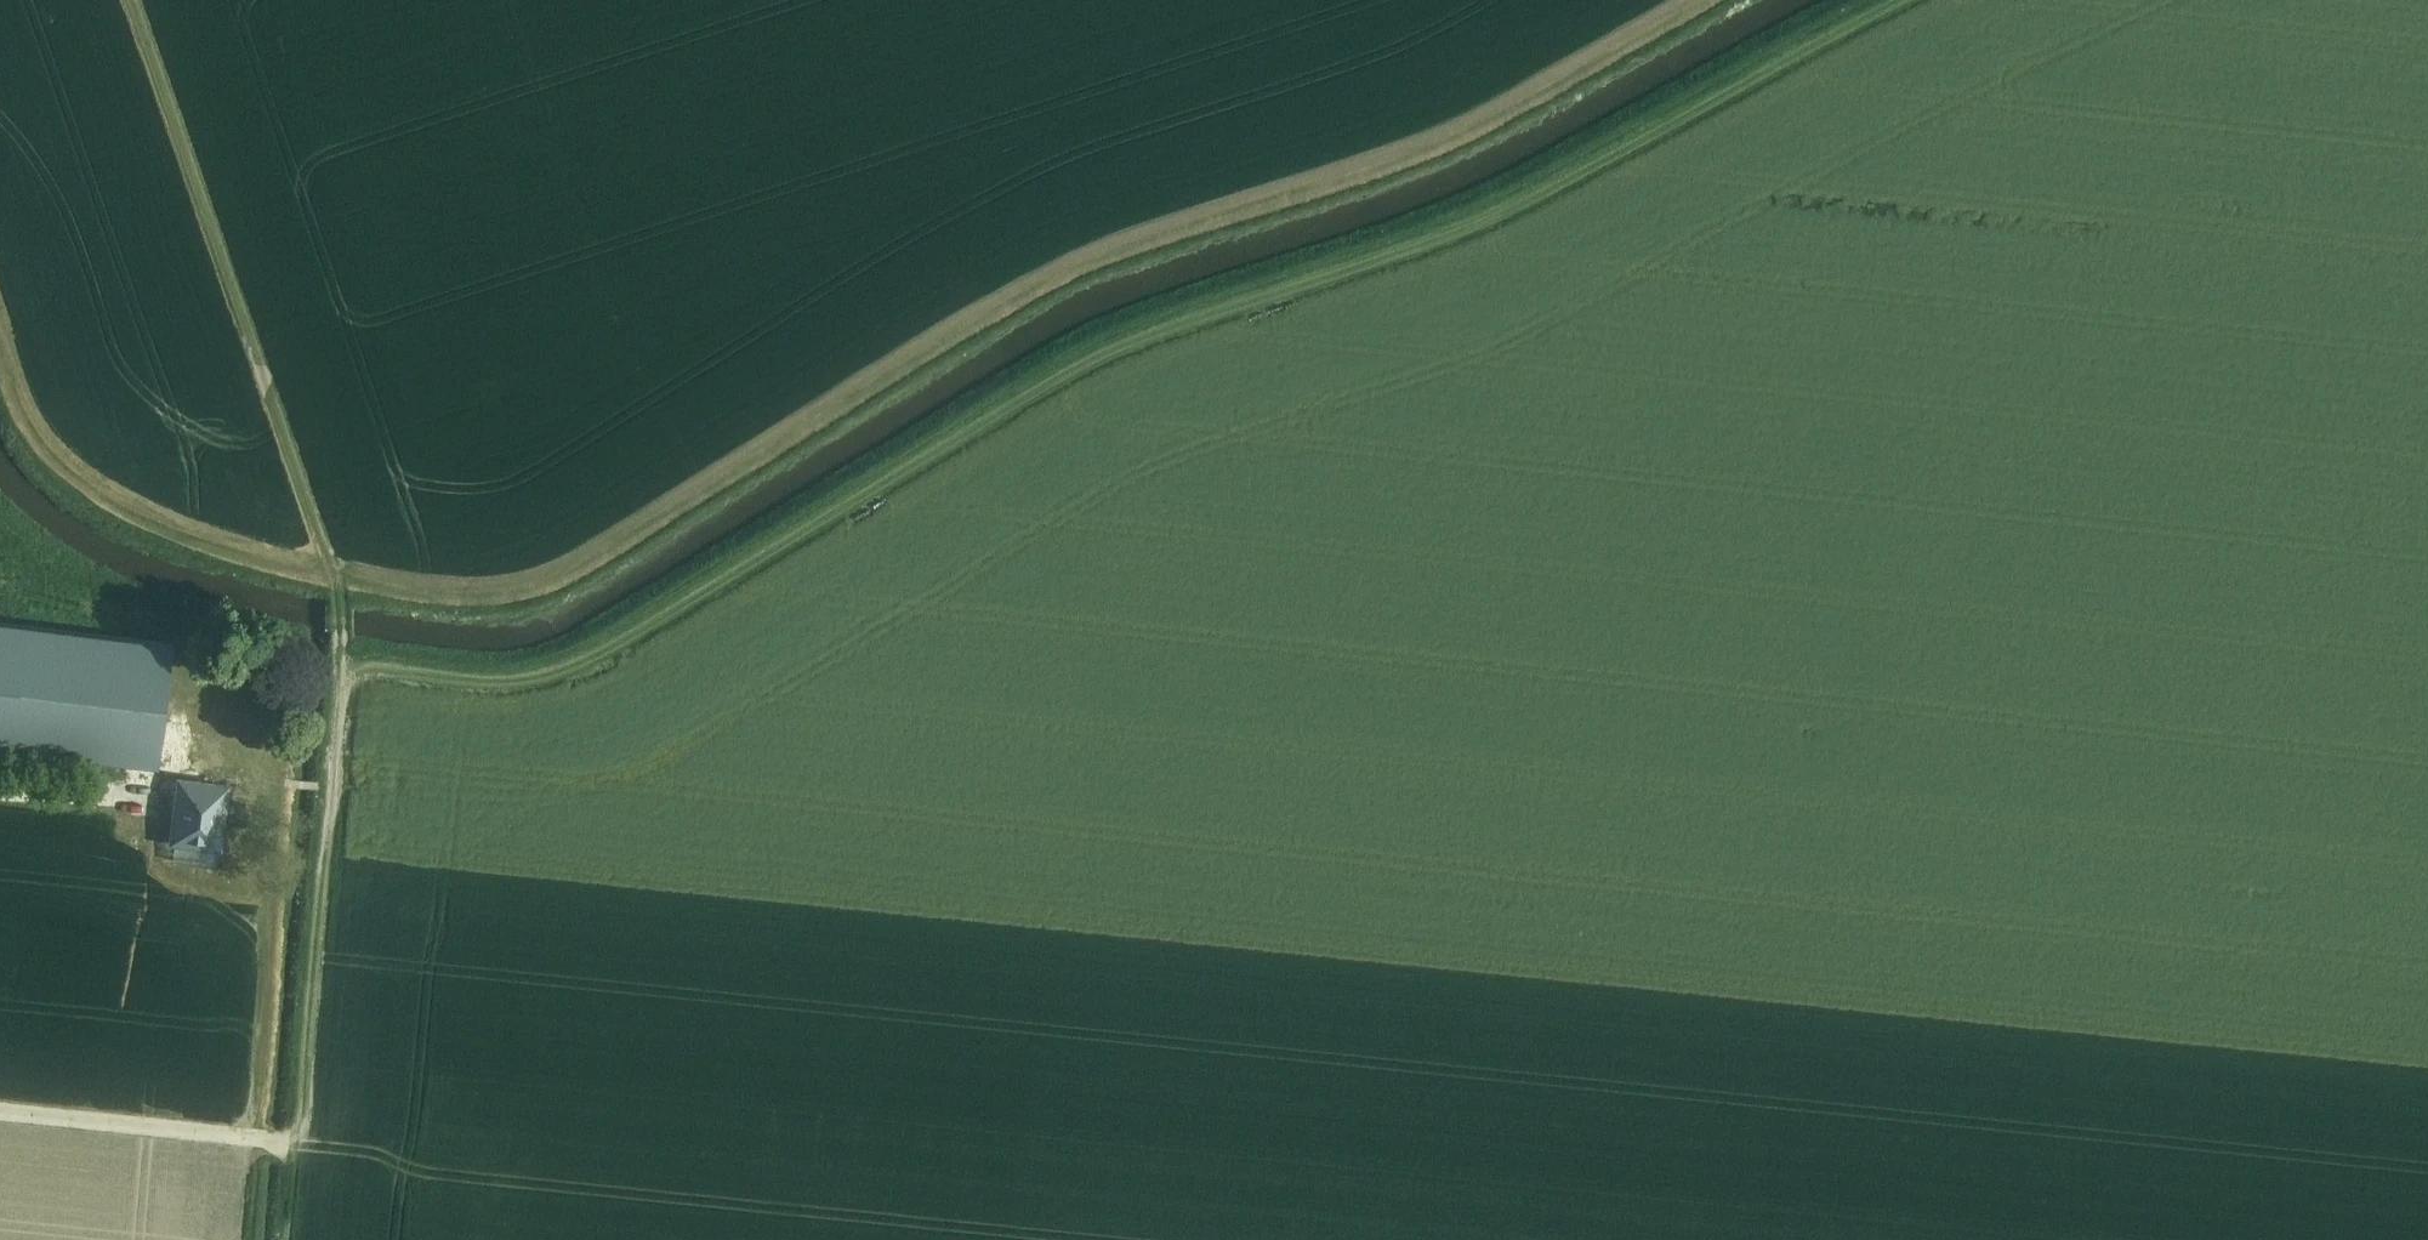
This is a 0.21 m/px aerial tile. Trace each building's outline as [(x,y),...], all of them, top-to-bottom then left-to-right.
[(157,765),(172,644),(0,623),(0,746),(157,765)] [(195,758),(187,818),(233,824),(241,763),(195,758)]
